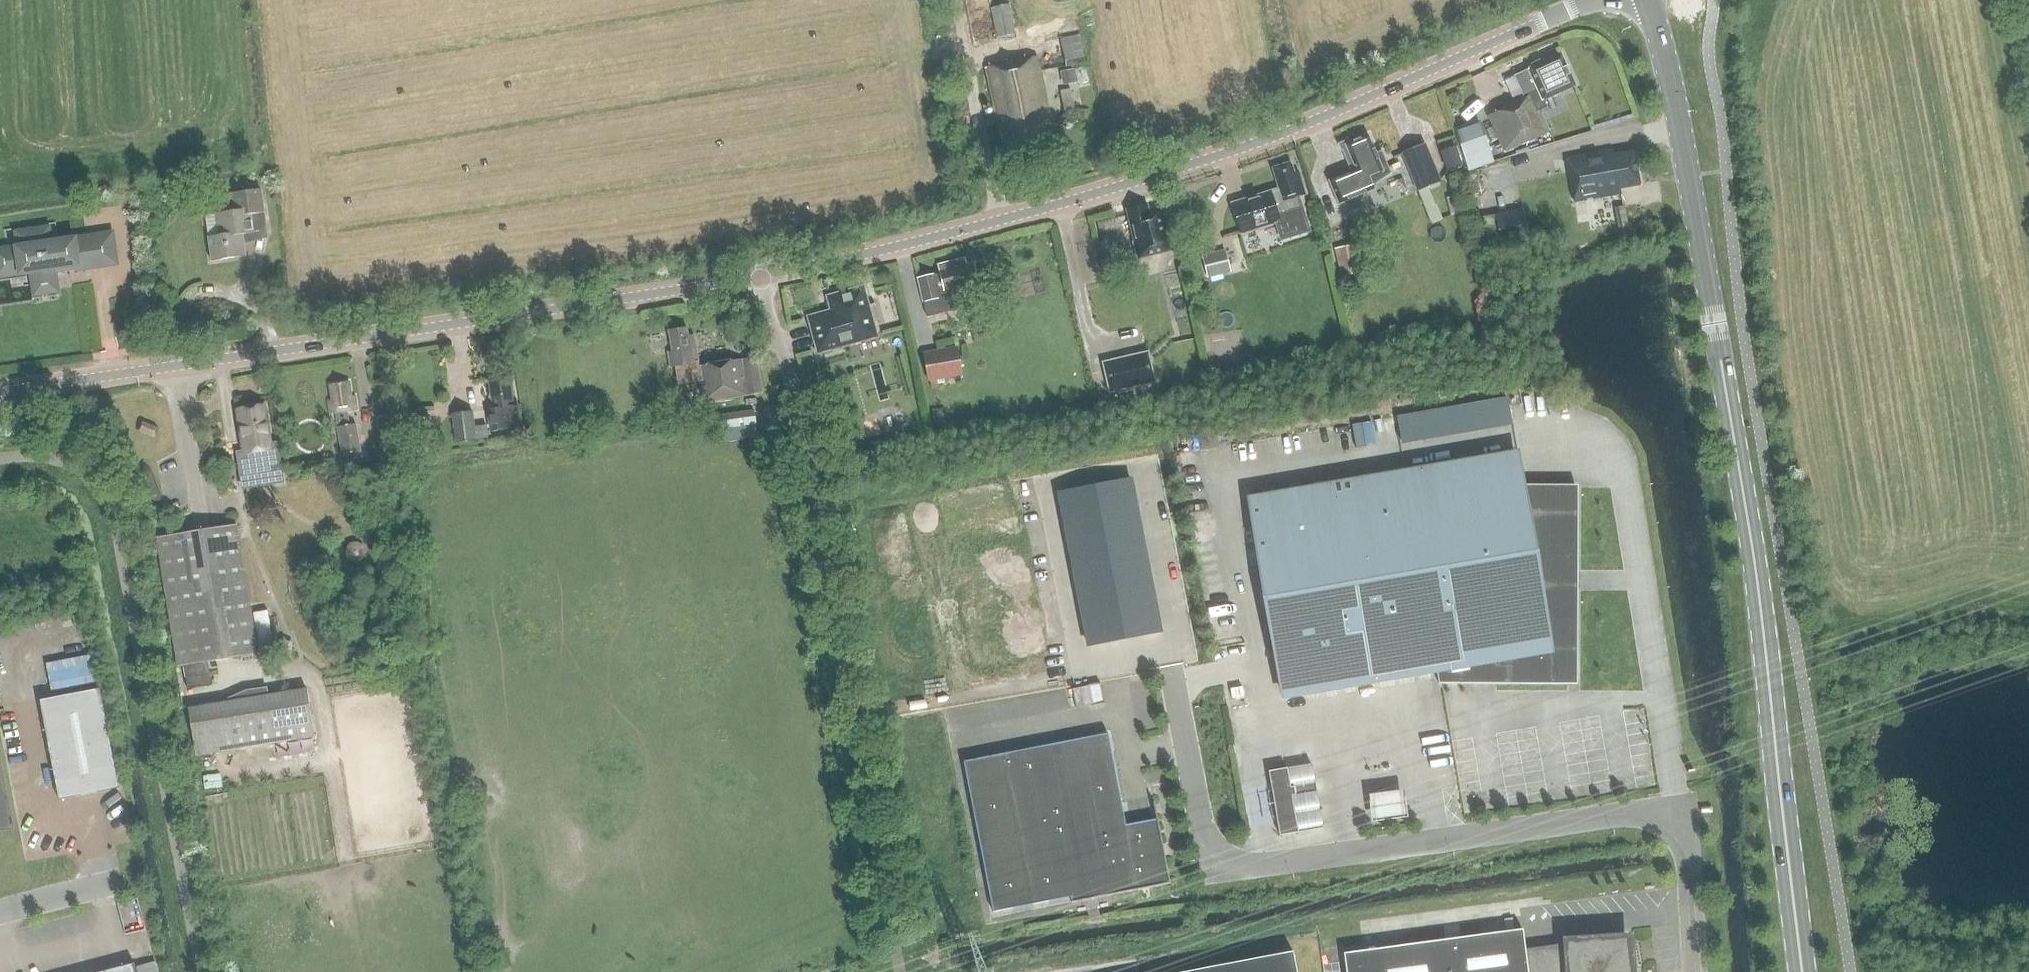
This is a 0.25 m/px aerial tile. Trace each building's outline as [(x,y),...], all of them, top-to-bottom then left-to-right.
[(1008,1),(991,5),(997,35),(1014,31),(1008,1)] [(1081,34),(1061,39),(1066,68),(1086,64),(1081,34)] [(1487,116),(1504,152),(1548,132),(1538,110),(1546,107),(1542,99),(1572,85),(1559,55),(1543,62),(1539,60),(1530,64),(1527,70),(1514,76),(1522,93),(1499,104),(1501,109),(1487,116)] [(1035,58),(986,68),(1001,143),(1006,142),(1009,156),(1048,148),(1043,124),(1049,123),(1035,58)] [(1077,83),(1074,68),(1060,71),(1062,86),(1077,83)] [(1070,91),(1060,93),(1064,113),(1074,111),(1070,91)] [(1480,124),(1456,132),(1469,171),(1493,162),(1480,124)] [(1359,196),(1374,190),(1372,185),(1390,173),(1381,152),(1376,154),(1368,135),(1351,143),(1349,139),(1348,140),(1349,141),(1340,145),(1350,171),(1328,181),(1339,205),(1340,204),(1339,202),(1359,194),(1359,196)] [(1438,178),(1422,142),(1400,151),(1416,188),(1438,178)] [(1454,146),(1441,151),(1447,169),(1460,164),(1454,146)] [(1618,185),(1639,182),(1633,151),(1613,155),(1611,147),(1565,156),(1573,201),(1619,193),(1618,185)] [(1280,189),(1232,204),(1241,233),(1278,222),(1282,237),(1306,230),(1296,197),(1306,194),(1298,171),(1293,172),(1291,163),(1273,169),(1280,189)] [(221,236),(210,237),(213,260),(246,255),(243,233),(254,231),(251,211),(264,209),(261,190),(225,195),(228,212),(217,214),(221,236)] [(1614,208),(1617,225),(1618,228),(1628,227),(1627,224),(1624,206),(1614,208)] [(1162,210),(1144,214),(1142,207),(1127,210),(1135,242),(1133,242),(1137,259),(1172,250),(1162,210)] [(1529,241),(1529,240),(1523,209),(1483,217),(1488,247),(1489,249),(1529,241)] [(92,262),(88,235),(52,240),(50,226),(19,231),(21,244),(9,246),(12,273),(30,271),(31,277),(34,277),(35,289),(53,287),(51,274),(55,273),(55,267),(92,262)] [(113,236),(103,238),(106,262),(117,260),(113,236)] [(1360,273),(1353,244),(1333,249),(1340,277),(1360,273)] [(1231,272),(1225,249),(1201,255),(1207,278),(1231,272)] [(1111,253),(1099,256),(1103,272),(1115,269),(1111,253)] [(934,275),(934,274),(917,278),(926,317),(970,307),(965,285),(977,282),(973,264),(966,265),(964,259),(938,265),(940,273),(934,275)] [(872,322),(879,320),(874,305),(868,307),(863,288),(832,297),(836,311),(809,318),(819,352),(876,336),(872,322)] [(672,351),(668,351),(670,365),(675,365),(678,385),(698,382),(702,402),(760,392),(754,356),(699,366),(693,332),(687,333),(686,327),(668,330),(672,351)] [(924,353),(929,381),(962,375),(957,347),(924,353)] [(1154,382),(1147,353),(1103,363),(1110,392),(1154,382)] [(489,410),(491,423),(520,419),(518,406),(513,407),(509,379),(489,382),(493,409),(489,410)] [(356,410),(354,397),(351,398),(348,382),(330,385),(333,400),(329,401),(331,414),(336,413),(339,428),(338,428),(342,454),(361,451),(356,424),(350,425),(348,411),(356,410)] [(270,472),(269,467),(274,467),(274,471),(281,470),(277,443),(271,444),(265,406),(237,410),(244,452),(237,453),(241,476),(270,472)] [(752,409),(717,414),(719,429),(754,424),(752,409)] [(473,413),(454,416),(458,443),(477,441),(489,439),(486,425),(475,426),(473,413)] [(1521,485),(1516,453),(1250,498),(1284,697),(1437,671),(1439,684),(1577,685),(1577,485),(1521,485)] [(1160,631),(1157,616),(1131,479),(1059,493),(1089,646),(1144,635),(1160,631)] [(1016,502),(945,516),(978,689),(1049,675),(1016,502)] [(236,524),(155,537),(176,666),(256,653),(236,524)] [(350,545),(347,551),(348,558),(355,561),(361,559),(364,553),(363,546),(357,543),(350,545)] [(268,611),(253,613),(260,656),(275,654),(268,611)] [(280,644),(279,656),(288,657),(290,645),(280,644)] [(1100,683),(1089,685),(1093,706),(1104,704),(1100,683)] [(100,689),(40,700),(59,800),(119,788),(100,689)] [(307,689),(306,689),(306,690),(267,696),(266,689),(247,692),(247,691),(215,705),(189,709),(189,708),(188,708),(196,756),(315,736),(307,689)] [(963,761),(993,912),(1070,897),(1071,903),(1170,884),(1154,802),(1153,802),(1156,819),(1126,825),(1108,733),(963,761)] [(14,828),(0,758),(0,831),(14,828)] [(1324,828),(1313,763),(1268,771),(1280,836),(1324,828)] [(1404,793),(1367,798),(1371,826),(1408,821),(1404,793)] [(1486,805),(1478,806),(1478,814),(1487,813),(1486,805)] [(1344,953),(1346,971),(1630,971),(1625,935),(1563,943),(1564,944),(1525,949),(1522,929),(1344,953)] [(1293,952),(1185,971),(1297,971),(1293,952)] [(136,967),(137,971),(157,971),(154,962),(136,967)] [(134,963),(101,971),(137,971),(134,963)]
